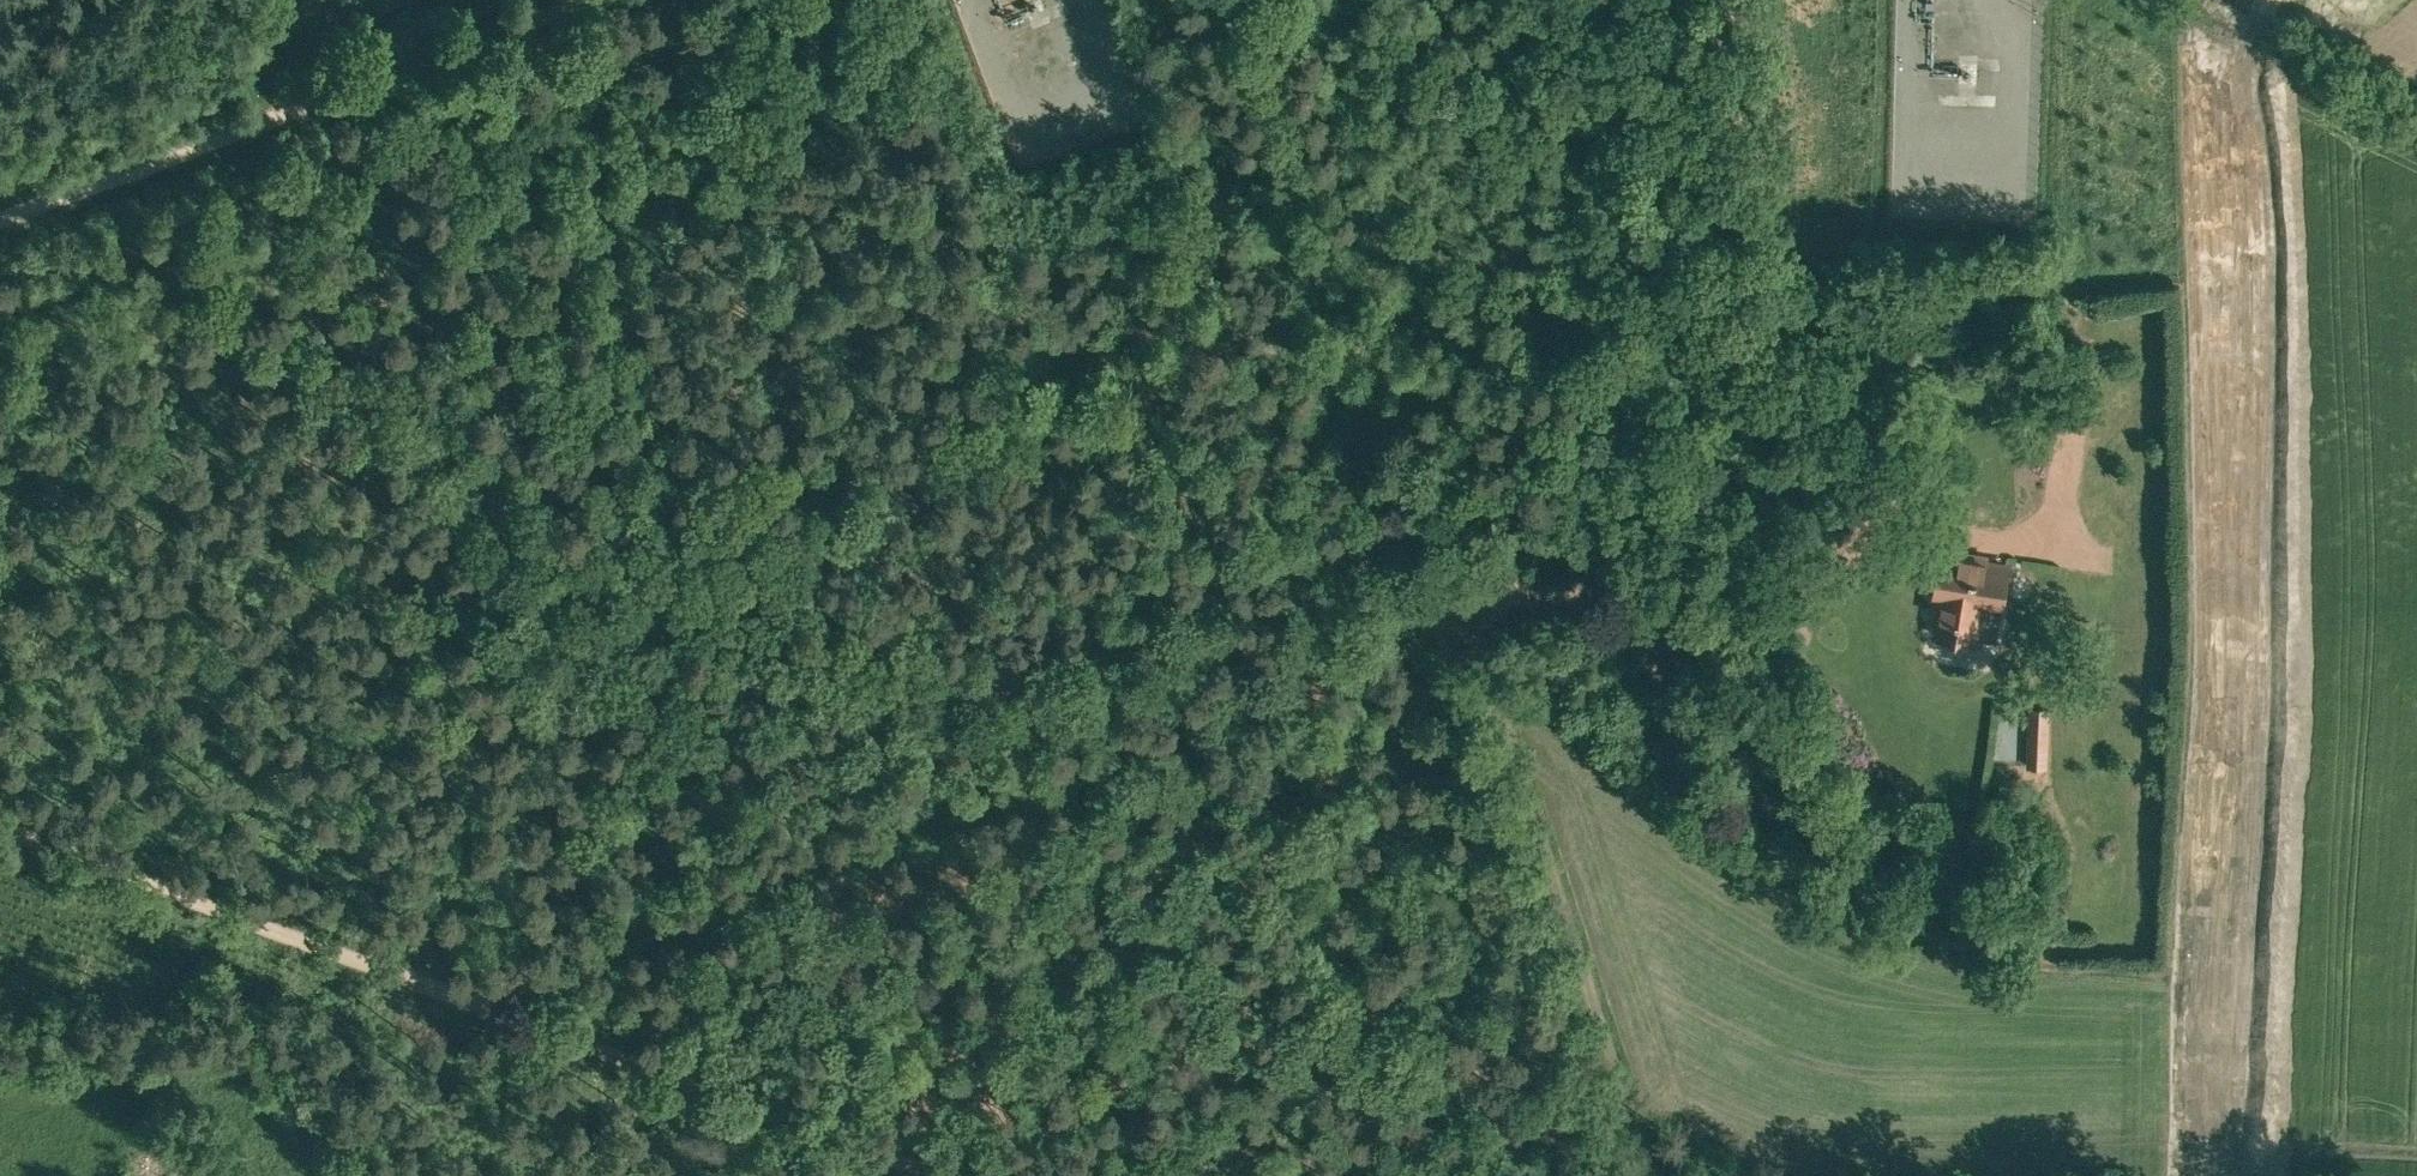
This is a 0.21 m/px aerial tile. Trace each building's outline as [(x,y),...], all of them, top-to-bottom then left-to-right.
[(1945,573),(1937,640),(1980,645),(1985,606),(2005,608),(2009,581),(1945,573)] [(2051,710),(2030,709),(2027,769),(2048,770),(2051,710)]
